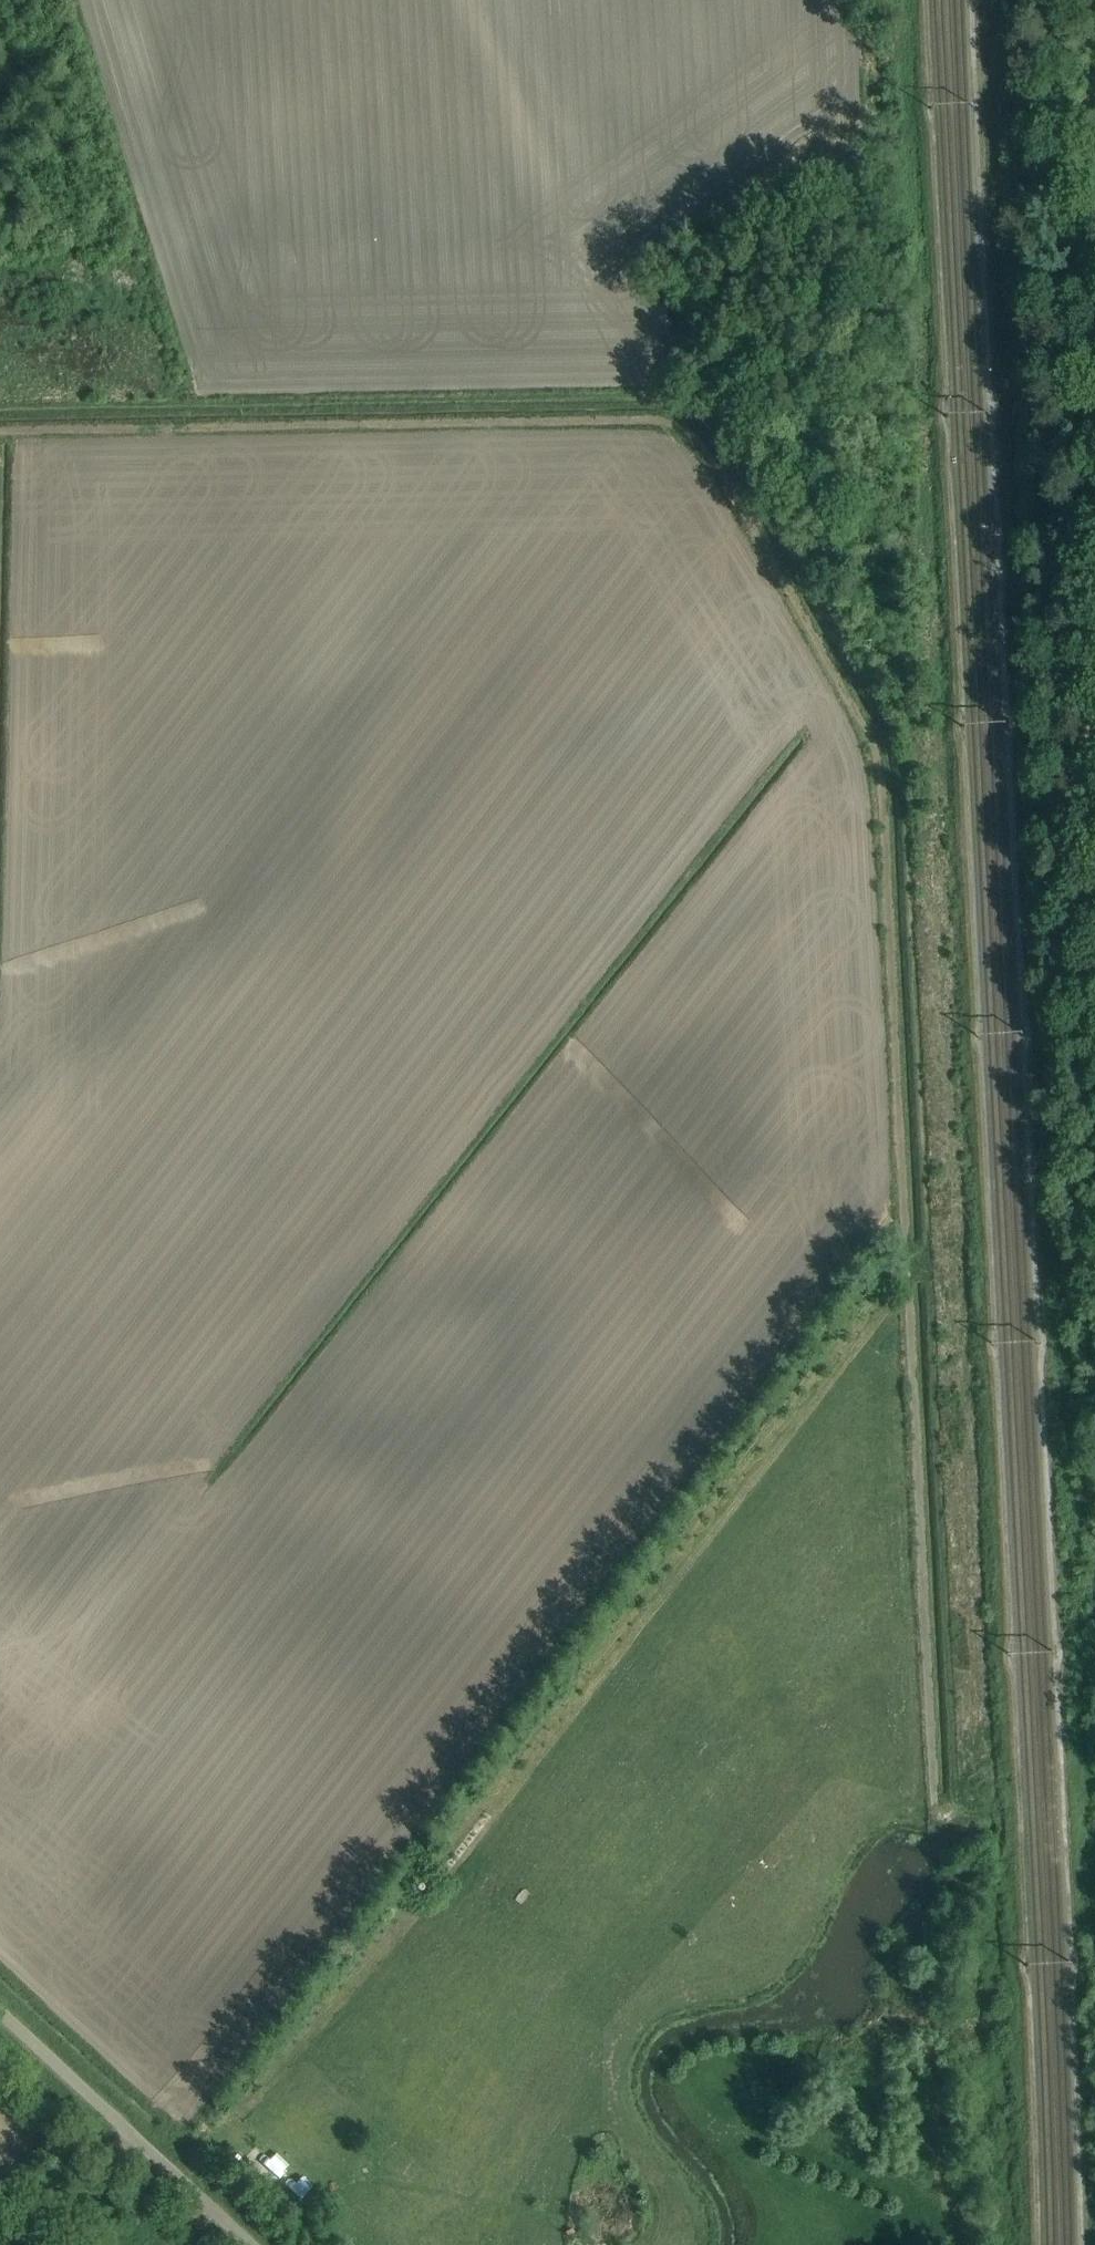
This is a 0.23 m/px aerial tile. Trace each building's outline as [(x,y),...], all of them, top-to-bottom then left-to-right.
[(291,2172),(279,2188),(300,2207),(314,2191),(291,2172)]
